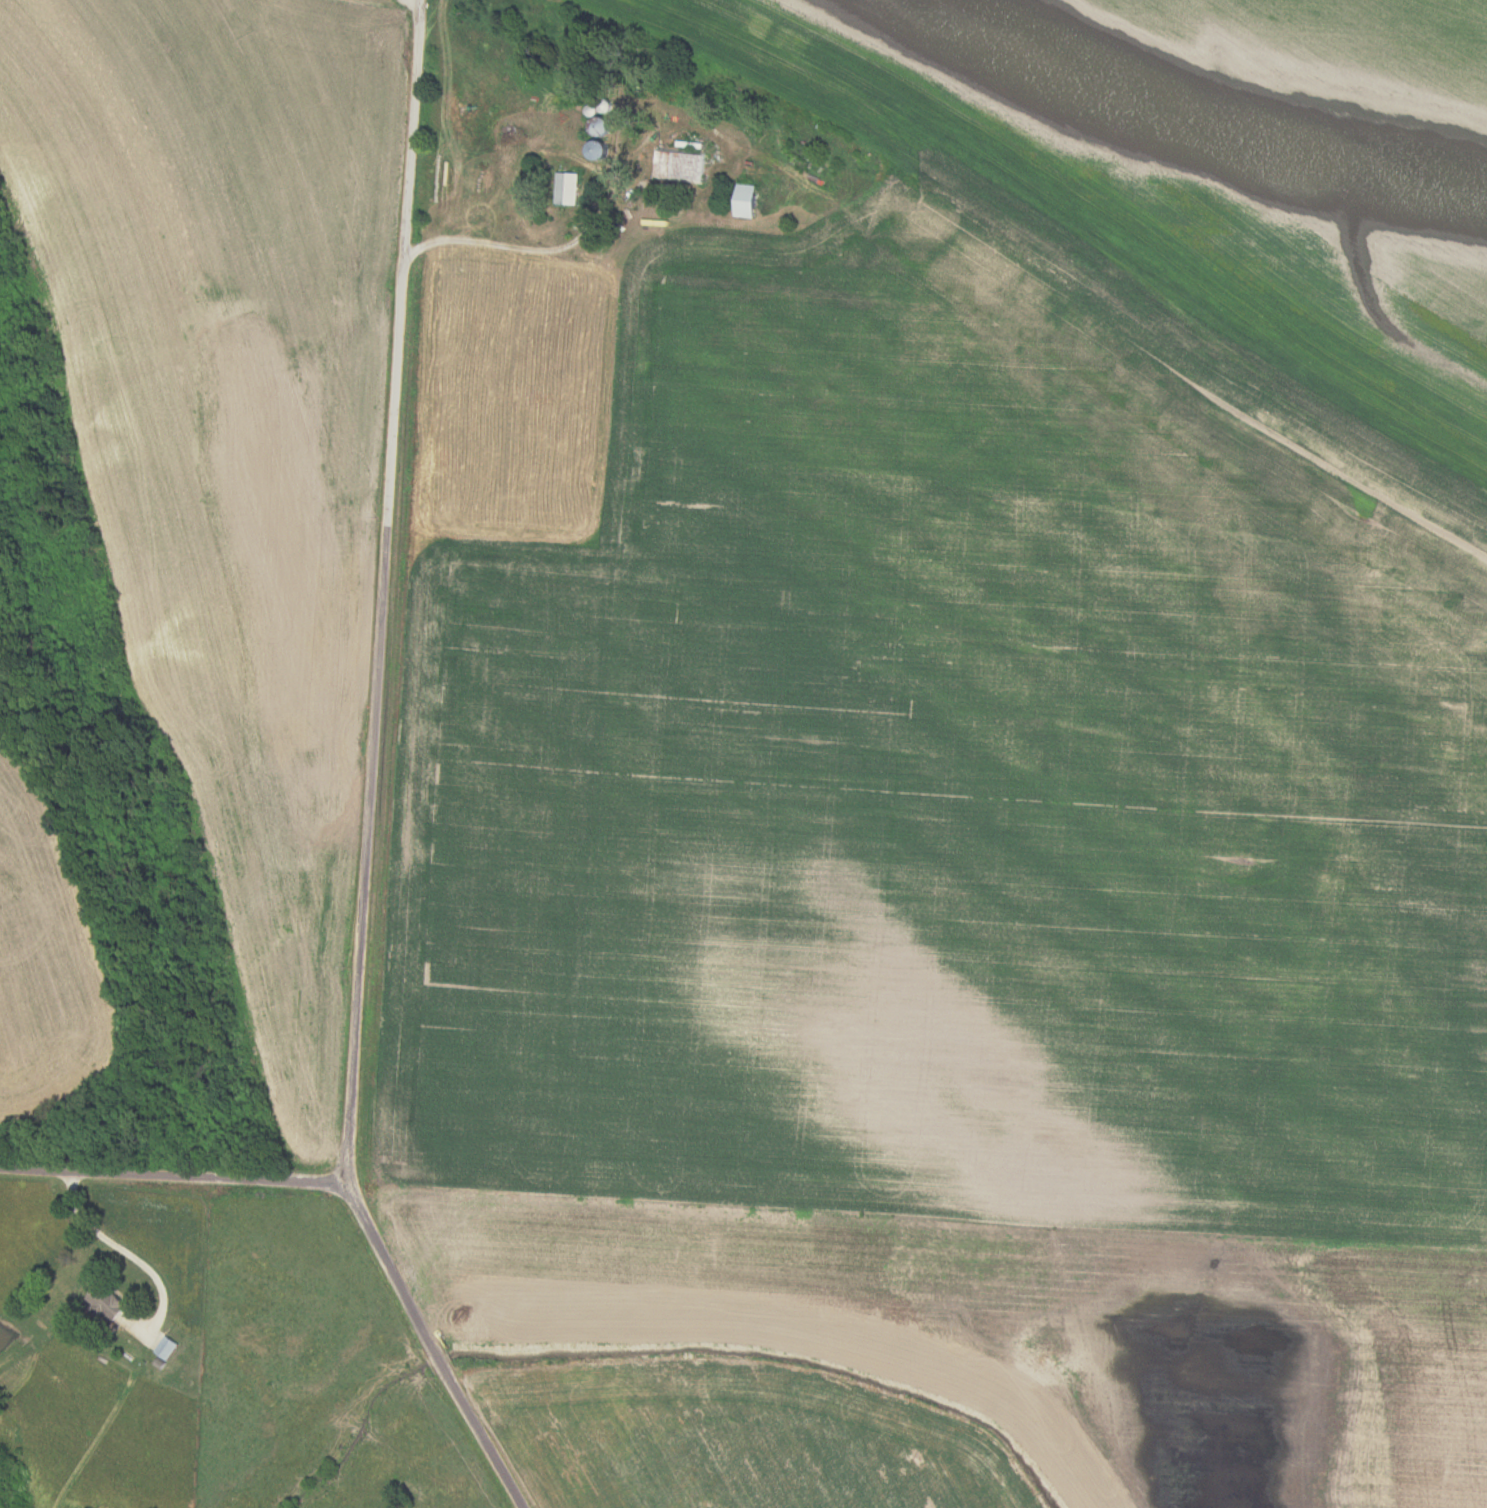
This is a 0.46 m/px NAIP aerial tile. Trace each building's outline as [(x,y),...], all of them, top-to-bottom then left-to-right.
[(701,180),(703,153),(657,151),(656,178),(701,180)] [(577,173),(555,172),(554,203),(576,204),(577,173)] [(754,184),(735,183),(733,216),(753,217),(754,184)] [(111,1321),(125,1303),(108,1289),(103,1294),(94,1287),(84,1300),(111,1321)] [(153,1351),(167,1360),(178,1344),(165,1334),(153,1351)]
